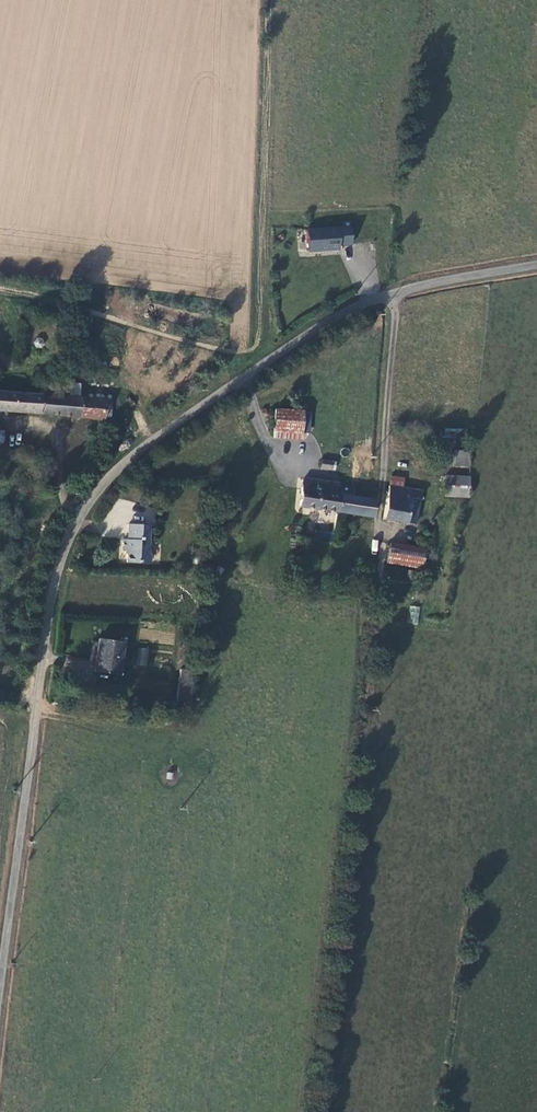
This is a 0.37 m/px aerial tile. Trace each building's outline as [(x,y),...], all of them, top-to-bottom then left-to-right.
[(358,216),(314,225),(319,246),(350,240),(349,236),(361,234),(358,216)] [(112,396),(72,393),(71,386),(48,384),(48,391),(0,389),(0,411),(120,419),(121,410),(111,410),(112,396)] [(304,440),(305,420),(279,419),(279,439),(304,440)] [(7,453),(9,436),(9,433),(0,432),(0,452),(7,453)] [(25,438),(9,436),(7,453),(22,455),(25,438)] [(452,444),(453,453),(469,453),(468,444),(452,444)] [(346,471),(348,471),(362,473),(364,458),(348,456),(346,471)] [(449,470),(449,492),(473,491),(472,469),(449,470)] [(396,475),(395,486),(406,487),(407,476),(396,475)] [(299,495),(308,495),(309,483),(300,482),(299,495)] [(306,510),(325,512),(326,495),(320,494),(321,484),(309,483),(308,495),(306,510)] [(346,486),(321,484),(320,494),(326,495),(325,512),(343,514),(345,496),(346,486)] [(406,487),(395,486),(392,519),(422,521),(425,489),(406,487)] [(343,514),(379,518),(381,499),(345,496),(343,514)] [(164,526),(143,525),(141,539),(137,539),(135,550),(141,551),(140,562),(159,564),(162,562),(163,556),(161,553),(164,526)] [(398,543),(397,558),(397,562),(432,565),(433,546),(398,543)] [(418,624),(420,606),(410,605),(408,623),(418,624)] [(66,672),(124,677),(127,640),(95,637),(93,661),(67,658),(66,672)] [(132,638),(128,671),(152,675),(157,641),(132,638)] [(199,702),(203,669),(189,667),(186,692),(186,701),(199,702)]
